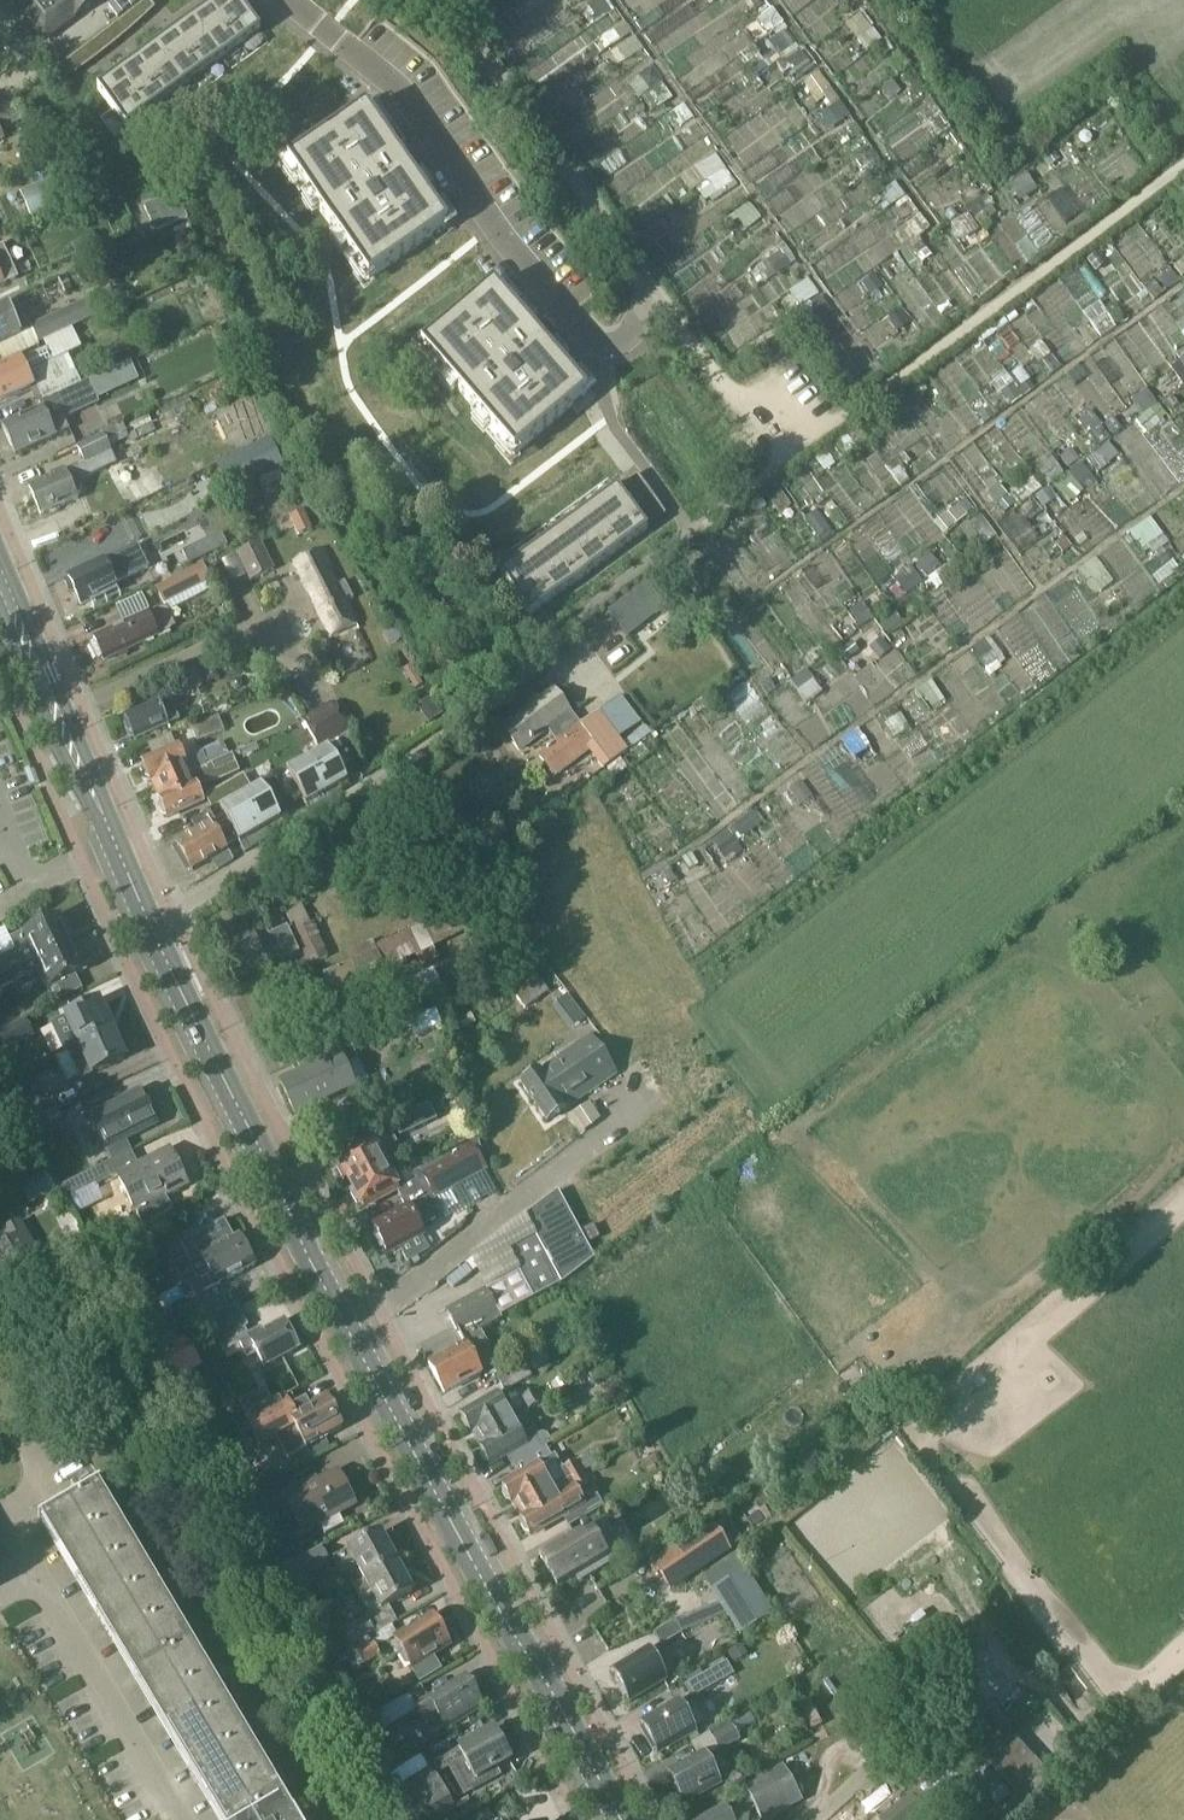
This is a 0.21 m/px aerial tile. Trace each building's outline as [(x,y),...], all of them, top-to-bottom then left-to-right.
[(17,6),(44,40),(75,16),(77,16),(94,3),(94,2),(97,0),(25,0),(17,6)] [(111,3),(118,13),(130,4),(127,0),(115,0),(111,3)] [(132,7),(141,19),(142,17),(150,10),(153,7),(154,6),(154,5),(154,4),(153,4),(152,3),(150,0),(140,0),(132,7)] [(212,6),(242,47),(262,32),(239,0),(220,0),(212,6)] [(590,5),(599,19),(611,10),(604,0),(597,0),(590,5)] [(212,6),(193,20),(223,61),(242,47),(212,6)] [(132,7),(119,16),(129,29),(135,24),(141,19),(132,7)] [(762,17),(759,19),(768,32),(783,22),(773,8),(762,16),(762,17)] [(874,23),(862,10),(848,22),(860,35),(874,23)] [(119,16),(107,26),(117,39),(121,36),(129,29),(119,16)] [(193,20),(174,33),(204,75),(223,61),(193,20)] [(884,36),(876,25),(867,32),(876,42),(884,36)] [(107,26),(95,35),(105,49),(117,39),(107,26)] [(174,33),(155,47),(185,88),(204,75),(174,33)] [(798,48),(788,33),(773,44),(783,58),(798,48)] [(95,35),(83,44),(93,58),(99,53),(105,49),(95,35)] [(888,39),(881,45),(887,53),(895,48),(888,39)] [(83,44),(70,54),(81,67),(83,66),(93,58),(83,44)] [(155,47),(136,61),(167,102),(185,88),(155,47)] [(801,50),(788,60),(800,77),(813,68),(801,50)] [(70,54),(59,63),(59,64),(60,65),(61,67),(63,70),(66,73),(66,74),(67,74),(68,75),(69,75),(70,75),(71,74),(81,67),(70,54)] [(136,61),(118,75),(148,116),(167,102),(136,61)] [(640,77),(650,90),(663,80),(653,67),(640,77)] [(820,71),(805,83),(816,97),(831,85),(820,71)] [(118,75),(97,90),(128,131),(148,116),(118,75)] [(901,90),(894,82),(893,83),(891,81),(882,89),(892,100),(900,92),(899,91),(901,90)] [(652,93),(650,95),(651,96),(655,103),(658,101),(661,106),(662,106),(673,98),(665,86),(664,85),(658,90),(655,91),(652,93)] [(826,110),(827,112),(835,124),(849,115),(850,114),(840,100),(839,101),(828,108),(826,110)] [(694,116),(684,103),(671,112),(680,126),(694,116)] [(3,129),(26,120),(20,104),(0,112),(0,121),(3,129)] [(367,108),(288,162),(369,280),(448,225),(367,108)] [(855,123),(850,127),(857,136),(862,132),(861,131),(855,123)] [(1045,159),(1050,166),(1060,158),(1055,151),(1045,159)] [(705,183),(725,169),(727,167),(717,152),(694,168),(705,183)] [(148,175),(156,192),(171,186),(163,169),(148,175)] [(705,183),(699,187),(710,202),(735,184),(725,169),(705,183)] [(1028,172),(1010,183),(1018,196),(1036,186),(1028,172)] [(21,193),(31,217),(61,205),(50,180),(21,193)] [(896,182),(882,193),(892,205),(905,195),(896,182)] [(985,193),(976,183),(962,197),(971,207),(985,193)] [(145,207),(156,233),(188,219),(177,193),(145,207)] [(977,219),(991,208),(994,212),(998,209),(995,205),(989,196),(970,210),(977,219)] [(748,201),(734,212),(739,219),(748,229),(761,217),(748,201)] [(969,213),(952,223),(962,240),(979,230),(969,213)] [(920,214),(906,226),(918,239),(932,227),(920,214)] [(911,243),(901,250),(913,269),(923,263),(918,255),(911,243)] [(1,248),(0,248),(0,284),(16,277),(1,248)] [(784,248),(767,260),(772,267),(776,274),(793,262),(784,248)] [(1097,253),(1088,259),(1096,270),(1105,263),(1097,253)] [(212,281),(205,267),(191,273),(197,288),(212,281)] [(874,274),(862,282),(871,294),(882,286),(874,274)] [(799,304),(800,306),(809,300),(819,293),(808,278),(789,291),(799,304)] [(494,285),(421,348),(515,456),(588,393),(494,285)] [(954,304),(950,298),(939,304),(943,311),(954,304)] [(89,301),(32,328),(39,342),(96,316),(89,301)] [(0,309),(0,343),(21,334),(29,330),(16,302),(0,309)] [(900,308),(889,317),(898,329),(910,321),(900,308)] [(1084,336),(1083,337),(1090,346),(1101,338),(1094,328),(1091,331),(1084,336)] [(775,338),(759,346),(766,359),(782,351),(775,338)] [(47,350),(22,362),(21,361),(0,370),(0,401),(30,388),(36,402),(80,381),(69,356),(53,363),(47,350)] [(1051,354),(1040,362),(1050,376),(1063,366),(1051,350),(1049,352),(1051,354)] [(38,405),(40,403),(42,407),(3,425),(16,453),(69,427),(65,419),(100,403),(93,391),(116,380),(111,370),(87,381),(86,378),(80,381),(36,402),(38,405)] [(1013,382),(1004,370),(992,379),(995,383),(992,386),(999,395),(1002,393),(1001,391),(1013,382)] [(1035,388),(1024,373),(1013,382),(1023,396),(1035,388)] [(913,388),(919,396),(928,389),(922,381),(913,388)] [(1023,396),(1013,382),(1001,391),(1002,393),(1011,405),(1023,396)] [(1144,413),(1158,404),(1147,388),(1133,398),(1144,413)] [(979,414),(985,423),(995,416),(989,407),(979,414)] [(1151,411),(1138,421),(1147,432),(1160,422),(1151,411)] [(85,463),(70,470),(68,470),(67,466),(52,473),(53,476),(29,486),(41,513),(78,497),(77,495),(82,492),(77,482),(118,463),(110,447),(129,438),(131,443),(140,439),(158,430),(154,422),(153,423),(149,415),(125,427),(122,423),(103,432),(104,435),(77,447),(85,463)] [(1115,418),(1106,425),(1112,434),(1122,426),(1115,418)] [(1102,426),(1090,435),(1099,446),(1111,437),(1102,426)] [(1117,445),(1110,438),(1099,448),(1106,455),(1117,445)] [(271,439),(219,464),(228,482),(254,469),(257,476),(282,463),(271,439)] [(833,450),(825,456),(833,466),(841,459),(833,450)] [(1067,472),(1079,463),(1074,456),(1062,466),(1067,472)] [(126,461),(119,465),(138,500),(159,489),(151,473),(137,481),(126,461)] [(1082,463),(1070,472),(1086,492),(1098,483),(1097,482),(1082,463)] [(269,489),(286,482),(280,469),(263,476),(269,489)] [(1032,496),(1042,488),(1031,473),(1021,481),(1032,496)] [(635,476),(626,482),(632,491),(643,483),(643,482),(638,477),(638,476),(637,476),(637,475),(636,475),(635,475),(635,476)] [(626,482),(617,489),(629,505),(638,499),(632,491),(626,482)] [(643,483),(632,491),(638,499),(649,491),(643,483)] [(1008,494),(1009,493),(999,483),(987,493),(997,504),(1008,494)] [(1022,490),(1017,484),(1010,490),(1022,504),(1032,496),(1025,488),(1022,490)] [(1047,488),(1037,495),(1044,506),(1055,498),(1047,488)] [(617,489),(601,501),(631,542),(647,530),(635,513),(629,505),(617,489)] [(792,505),(780,489),(768,497),(779,514),(792,505)] [(638,499),(629,505),(635,513),(644,507),(655,499),(655,498),(649,491),(638,499)] [(1008,494),(997,504),(996,504),(1004,513),(1015,502),(1008,494)] [(655,499),(644,507),(649,515),(660,507),(655,499)] [(601,501),(584,513),(615,554),(631,542),(601,501)] [(1033,501),(1023,509),(1031,519),(1041,511),(1033,501)] [(644,507),(635,513),(647,530),(656,524),(649,515),(644,507)] [(660,507),(649,515),(656,524),(663,518),(665,516),(665,515),(666,515),(665,514),(665,513),(660,507)] [(303,509),(289,515),(299,535),(313,529),(303,509)] [(806,521),(819,538),(831,529),(818,512),(806,521)] [(584,513),(568,525),(598,566),(615,554),(584,513)] [(980,513),(968,523),(978,536),(991,527),(980,513)] [(1151,518),(1131,532),(1142,548),(1162,535),(1151,518)] [(568,525),(552,536),(582,578),(598,566),(568,525)] [(222,533),(209,539),(216,552),(228,545),(222,533)] [(552,536),(535,548),(566,590),(582,578),(552,536)] [(1065,536),(1056,543),(1063,552),(1072,546),(1065,536)] [(134,575),(128,563),(144,556),(137,543),(69,577),(82,603),(117,586),(115,583),(134,575)] [(250,582),(274,570),(261,543),(237,554),(250,582)] [(321,548),(294,562),(331,635),(355,623),(344,601),(352,597),(343,580),(336,584),(328,568),(331,567),(321,548)] [(535,548),(519,560),(549,602),(566,590),(535,548)] [(927,576),(940,565),(929,552),(916,563),(927,576)] [(519,560),(501,573),(532,615),(549,602),(519,560)] [(202,564),(156,588),(164,605),(167,603),(201,585),(206,583),(211,581),(202,564)] [(911,566),(895,579),(907,593),(923,580),(911,566)] [(873,604),(878,611),(888,603),(883,596),(873,604)] [(863,602),(851,610),(862,627),(874,619),(863,602)] [(95,643),(89,646),(96,661),(102,658),(104,662),(157,637),(156,636),(171,629),(164,613),(170,610),(168,605),(147,615),(146,614),(93,639),(95,643)] [(881,639),(870,648),(880,659),(890,650),(881,639)] [(853,641),(839,652),(846,660),(859,650),(853,641)] [(175,698),(181,696),(182,698),(203,687),(208,685),(200,668),(195,670),(173,681),(168,684),(175,698)] [(793,678),(800,687),(813,678),(805,668),(793,678)] [(779,677),(776,672),(760,681),(767,694),(789,682),(784,674),(779,677)] [(555,689),(503,728),(519,750),(548,729),(558,742),(541,755),(554,772),(589,746),(605,767),(627,750),(622,743),(619,738),(599,713),(599,711),(581,725),(555,689)] [(179,721),(177,714),(170,699),(157,704),(155,702),(139,709),(139,710),(125,716),(134,738),(149,732),(166,725),(167,727),(179,721)] [(428,723),(443,713),(434,700),(419,710),(428,723)] [(693,706),(698,713),(706,706),(701,700),(693,706)] [(317,748),(339,737),(349,731),(334,704),(302,721),(317,748)] [(191,728),(198,743),(230,729),(224,714),(191,728)] [(352,786),(328,744),(307,756),(331,799),(352,786)] [(179,747),(143,762),(155,789),(208,765),(202,752),(185,760),(179,747)] [(208,765),(155,789),(168,818),(203,802),(196,786),(212,779),(214,782),(240,771),(232,754),(208,765)] [(310,812),(331,799),(307,756),(285,768),(310,812)] [(210,809),(249,787),(242,774),(203,796),(210,809)] [(287,827),(261,781),(240,793),(266,840),(287,827)] [(560,800),(561,802),(567,797),(566,795),(563,791),(557,796),(560,800)] [(246,853),(266,840),(240,793),(218,805),(246,853)] [(233,859),(206,812),(190,821),(196,832),(176,844),(173,846),(180,859),(184,857),(188,863),(185,865),(189,872),(192,870),(192,871),(212,860),(217,868),(233,859)] [(737,823),(714,841),(724,853),(726,856),(738,846),(740,845),(737,842),(746,835),(737,823)] [(691,853),(683,858),(691,870),(699,865),(691,853)] [(669,867),(659,873),(666,885),(676,880),(669,867)] [(377,950),(351,962),(323,974),(334,997),(418,959),(423,969),(440,961),(434,947),(470,931),(458,905),(428,919),(425,911),(394,925),(399,936),(375,946),(377,950)] [(70,943),(65,932),(68,931),(62,918),(59,920),(57,917),(9,940),(15,951),(0,958),(0,976),(35,959),(70,943)] [(285,977),(298,971),(326,959),(311,924),(294,931),(305,956),(281,966),(285,977)] [(288,927),(269,936),(267,932),(254,938),(253,937),(220,952),(234,980),(266,965),(280,959),(281,962),(300,953),(288,927)] [(70,943),(35,959),(0,976),(0,989),(41,971),(49,988),(46,989),(54,1004),(83,990),(76,975),(83,971),(82,969),(85,967),(80,954),(76,956),(70,943)] [(527,1009),(549,992),(533,971),(511,988),(527,1009)] [(398,1012),(389,989),(387,990),(364,999),(373,1022),(398,1012)] [(78,1045),(111,1030),(99,1003),(65,1018),(78,1045)] [(370,1029),(362,1010),(344,1017),(342,1013),(307,1027),(317,1052),(370,1029)] [(34,1037),(26,1020),(0,1033),(0,1053),(34,1037)] [(111,1030),(78,1045),(67,1050),(81,1080),(92,1075),(92,1074),(124,1059),(111,1030)] [(592,1033),(521,1081),(548,1120),(618,1071),(592,1033)] [(367,1080),(359,1061),(348,1039),(309,1057),(313,1066),(279,1082),(295,1115),(343,1092),(355,1086),(363,1082),(367,1080)] [(16,1077),(3,1083),(9,1097),(16,1112),(20,1110),(26,1124),(57,1110),(50,1094),(28,1104),(23,1091),(16,1077)] [(140,1090),(109,1105),(108,1103),(87,1114),(106,1150),(157,1124),(140,1090)] [(588,1104),(570,1116),(581,1133),(600,1121),(588,1104)] [(417,1110),(393,1121),(401,1137),(425,1126),(417,1110)] [(34,1145),(67,1130),(59,1112),(26,1127),(34,1145)] [(347,1183),(350,1182),(386,1163),(381,1154),(392,1148),(384,1133),(338,1158),(334,1160),(338,1167),(336,1167),(344,1181),(345,1180),(347,1183)] [(427,1184),(401,1198),(407,1208),(374,1226),(387,1249),(397,1244),(407,1262),(421,1254),(411,1236),(438,1221),(428,1203),(436,1199),(436,1200),(488,1172),(481,1144),(423,1175),(427,1184)] [(136,1214),(137,1214),(144,1227),(173,1211),(167,1198),(189,1187),(170,1148),(116,1174),(136,1214)] [(397,1189),(401,1198),(427,1184),(423,1175),(422,1173),(410,1179),(401,1164),(390,1170),(386,1163),(350,1182),(347,1183),(351,1190),(349,1191),(357,1205),(358,1204),(361,1209),(397,1189)] [(69,1199),(85,1191),(113,1177),(106,1164),(62,1185),(69,1199)] [(52,1192),(43,1175),(32,1181),(22,1186),(22,1187),(30,1203),(52,1192)] [(496,1310),(500,1317),(562,1284),(596,1258),(559,1191),(525,1216),(535,1234),(508,1249),(520,1270),(448,1310),(459,1331),(496,1310)] [(57,1221),(70,1248),(86,1241),(73,1214),(57,1221)] [(230,1231),(225,1220),(181,1244),(192,1264),(189,1266),(204,1293),(207,1291),(254,1265),(248,1253),(249,1247),(246,1241),(240,1240),(239,1237),(237,1238),(232,1230),(230,1231)] [(7,1232),(5,1228),(0,1231),(0,1296),(6,1307),(20,1298),(46,1282),(29,1253),(33,1250),(18,1225),(7,1232)] [(186,1302),(152,1320),(164,1341),(197,1323),(186,1302)] [(296,1347),(297,1342),(295,1338),(291,1337),(283,1323),(262,1334),(260,1330),(249,1336),(245,1328),(249,1326),(236,1304),(211,1319),(229,1351),(239,1345),(246,1358),(255,1353),(264,1369),(298,1351),(296,1347)] [(466,1344),(429,1364),(445,1394),(481,1374),(471,1354),(488,1345),(481,1333),(493,1327),(493,1326),(501,1322),(501,1320),(496,1312),(460,1333),(466,1344)] [(204,1325),(191,1332),(202,1351),(214,1344),(204,1325)] [(498,1378),(505,1392),(532,1376),(525,1363),(498,1378)] [(565,1392),(570,1400),(611,1374),(606,1367),(565,1392)] [(521,1399),(528,1411),(543,1402),(536,1391),(521,1399)] [(283,1398),(244,1419),(259,1447),(276,1438),(288,1459),(305,1449),(307,1449),(325,1439),(341,1430),(325,1399),(308,1409),(305,1403),(299,1406),(291,1393),(283,1398)] [(497,1395),(462,1415),(463,1418),(462,1422),(466,1428),(470,1429),(476,1440),(511,1419),(497,1395)] [(511,1419),(476,1440),(482,1450),(481,1455),(485,1461),(489,1462),(491,1465),(506,1456),(513,1467),(545,1448),(548,1436),(542,1435),(538,1437),(524,1412),(511,1419)] [(502,1486),(504,1488),(503,1493),(506,1499),(511,1500),(517,1510),(553,1490),(583,1472),(594,1466),(588,1456),(547,1479),(540,1467),(552,1460),(545,1448),(513,1467),(518,1477),(502,1486)] [(345,1525),(340,1515),(356,1506),(337,1472),(308,1487),(306,1484),(283,1497),(304,1535),(320,1526),(325,1535),(345,1525)] [(553,1490),(517,1510),(523,1521),(522,1525),(525,1531),(529,1533),(531,1535),(563,1517),(568,1525),(603,1505),(599,1497),(584,1505),(577,1492),(590,1484),(583,1472),(553,1490)] [(294,1815),(292,1817),(291,1816),(283,1802),(279,1804),(94,1492),(100,1489),(102,1488),(101,1487),(100,1488),(39,1523),(40,1524),(47,1520),(140,1676),(226,1819),(297,1819),(294,1815)] [(229,1503),(227,1504),(246,1539),(274,1524),(255,1489),(229,1503)] [(618,1542),(604,1519),(541,1556),(558,1585),(586,1569),(589,1574),(610,1562),(604,1551),(618,1542)] [(715,1528),(677,1553),(674,1548),(654,1561),(671,1588),(729,1550),(715,1528)] [(357,1567),(364,1580),(395,1563),(379,1534),(334,1559),(341,1573),(342,1575),(357,1567)] [(330,1562),(322,1546),(266,1577),(274,1593),(330,1562)] [(395,1563),(354,1586),(368,1614),(364,1616),(366,1619),(342,1632),(352,1649),(370,1638),(392,1625),(398,1622),(389,1604),(411,1592),(395,1563)] [(675,1621),(654,1633),(662,1646),(682,1633),(728,1614),(740,1634),(773,1614),(746,1571),(714,1591),(721,1602),(675,1621)] [(420,1683),(442,1670),(433,1655),(448,1646),(446,1643),(449,1637),(445,1632),(439,1631),(432,1618),(394,1640),(411,1668),(420,1683)] [(381,1655),(370,1638),(352,1649),(361,1665),(363,1664),(364,1665),(381,1655)] [(741,1645),(728,1653),(734,1663),(747,1655),(741,1645)] [(648,1651),(613,1672),(629,1698),(663,1677),(648,1651)] [(685,1686),(692,1699),(734,1673),(727,1661),(685,1686)] [(422,1687),(408,1695),(373,1716),(383,1731),(417,1711),(423,1721),(424,1720),(432,1735),(479,1708),(477,1705),(480,1703),(478,1696),(473,1690),(470,1692),(463,1681),(429,1701),(422,1687)] [(1052,1778),(970,1689),(943,1714),(1025,1803),(1052,1778)] [(643,1727),(640,1729),(653,1751),(656,1749),(657,1751),(687,1734),(694,1729),(706,1722),(697,1705),(690,1710),(686,1703),(679,1707),(677,1704),(642,1725),(643,1727)] [(729,1723),(708,1734),(700,1738),(692,1742),(691,1743),(698,1758),(668,1774),(682,1801),(718,1782),(709,1766),(714,1763),(709,1754),(737,1739),(732,1729),(730,1726),(729,1723)] [(700,1738),(694,1729),(687,1734),(692,1742),(700,1738)] [(449,1757),(434,1765),(435,1768),(439,1774),(449,1768),(464,1795),(500,1776),(496,1770),(510,1762),(493,1732),(459,1751),(449,1757)] [(954,1764),(922,1789),(932,1801),(963,1776),(954,1764)] [(744,1787),(762,1819),(764,1819),(801,1799),(783,1766),(744,1787)] [(988,1766),(972,1778),(989,1798),(990,1797),(997,1806),(1010,1795),(1003,1786),(1004,1786),(988,1766)] [(392,1795),(406,1819),(435,1819),(453,1809),(431,1772),(392,1795)] [(926,1813),(912,1796),(883,1819),(918,1819),(926,1813)] [(725,1807),(724,1806),(698,1819),(745,1819),(735,1802),(725,1807)]
